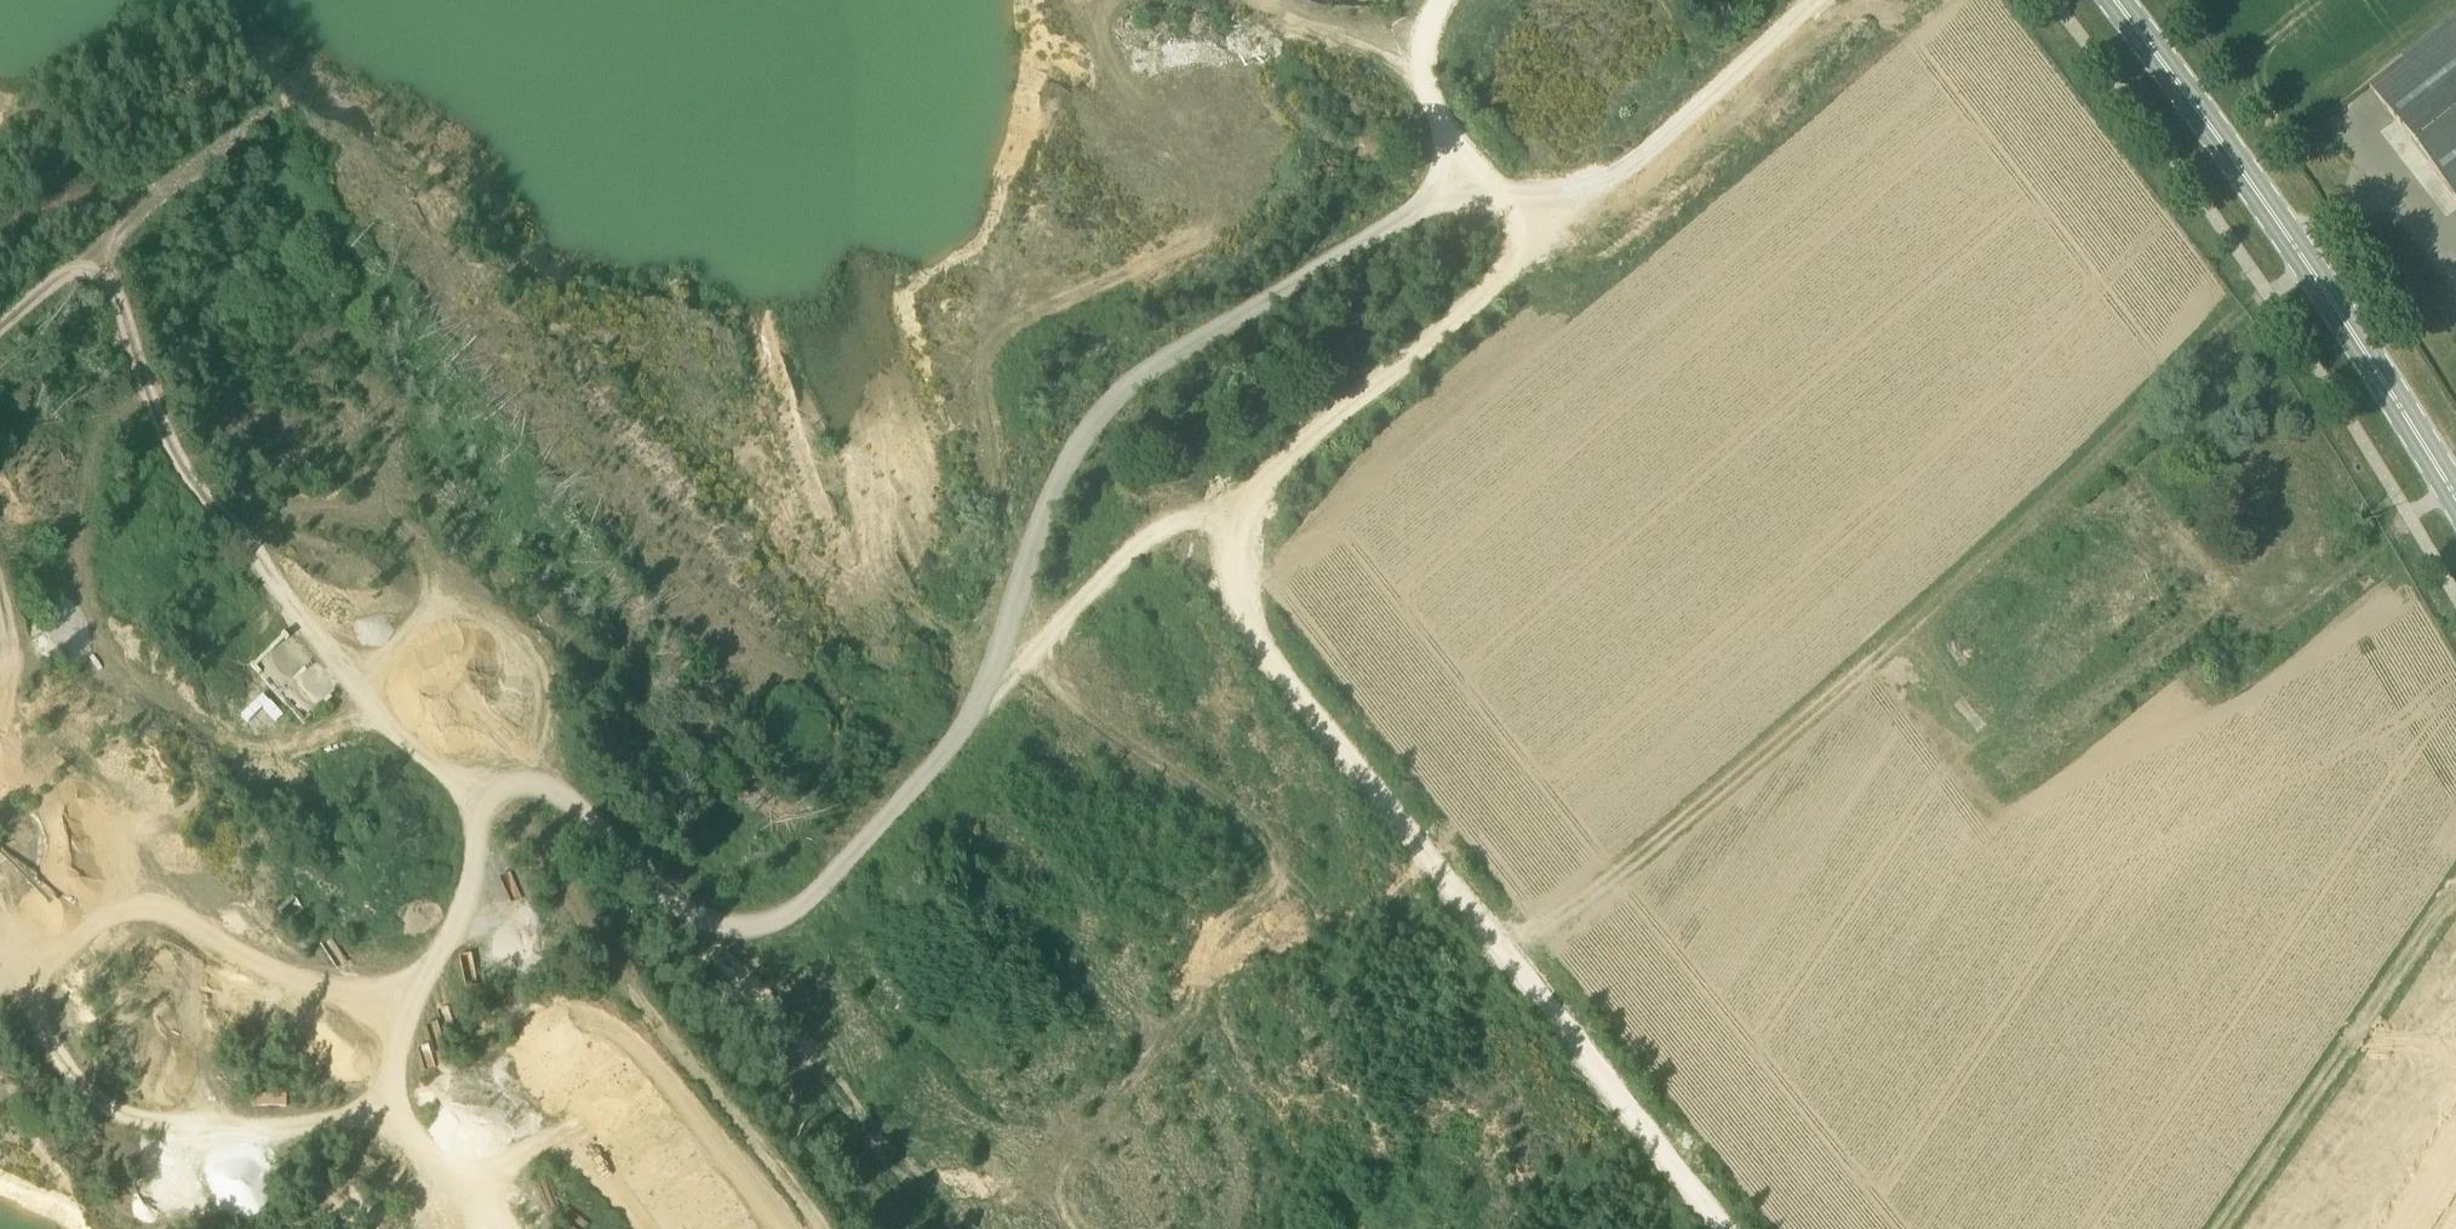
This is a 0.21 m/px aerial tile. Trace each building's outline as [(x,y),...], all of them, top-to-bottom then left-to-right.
[(2371,86),(2455,197),(2455,20),(2371,86)] [(461,981),(472,980),(470,952),(459,953),(461,981)]
